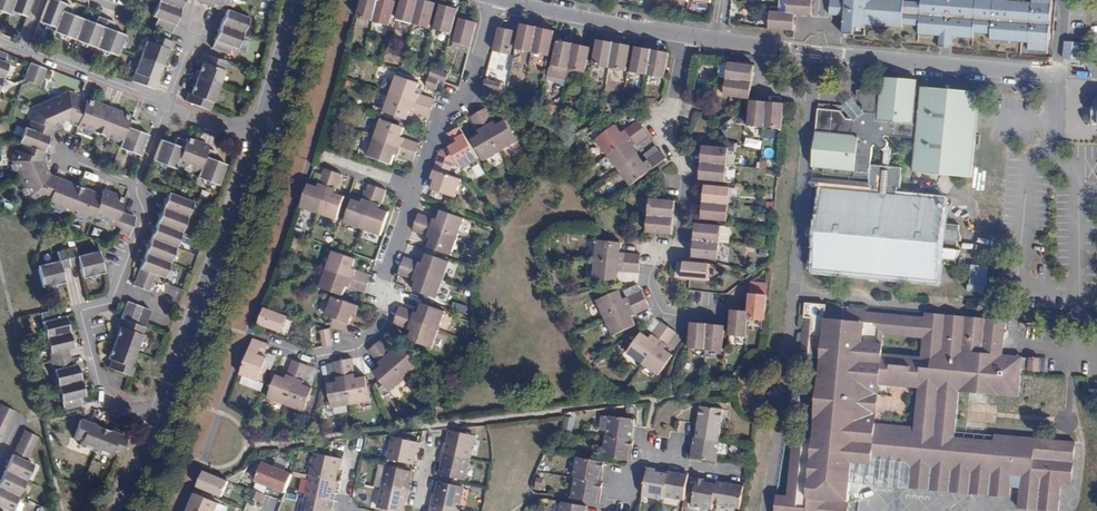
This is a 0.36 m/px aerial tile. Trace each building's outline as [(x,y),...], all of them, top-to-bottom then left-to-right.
[(11,15),(12,11),(16,0),(0,0),(0,11),(4,12),(11,15)] [(20,14),(28,17),(34,0),(16,0),(12,11),(20,14)] [(49,25),(56,28),(65,4),(56,0),(50,0),(41,22),(49,25)] [(183,0),(158,0),(157,1),(179,10),(183,0)] [(217,8),(224,10),(219,23),(244,33),(249,17),(228,9),(231,0),(220,0),(217,8)] [(374,22),(380,0),(362,0),(357,18),(374,22)] [(374,22),(390,26),(397,1),(392,0),(380,0),(374,22)] [(397,19),(414,24),(420,0),(402,0),(397,19)] [(414,24),(430,28),(437,3),(424,0),(420,0),(414,24)] [(787,12),(770,11),(769,29),(794,31),(795,14),(812,16),(813,0),(788,0),(787,12)] [(830,14),(844,15),(845,1),(839,0),(832,0),(830,14)] [(845,1),(844,15),(843,29),(849,30),(848,34),(866,36),(867,25),(902,28),(902,24),(919,26),(919,34),(939,36),(938,48),(953,49),(954,37),(974,39),(974,33),(991,34),(991,40),(1030,43),(1030,50),(1049,51),(1052,0),(1032,0),(1032,2),(1013,1),(1013,0),(921,0),(921,1),(911,0),(845,0),(845,1)] [(170,33),(179,10),(157,1),(152,16),(157,18),(153,27),(157,29),(170,33)] [(56,28),(54,32),(60,34),(70,38),(76,40),(83,19),(70,15),(73,7),(65,4),(56,28)] [(441,5),(435,30),(452,33),(456,17),(458,9),(441,5)] [(96,24),(83,19),(76,40),(82,43),(91,46),(97,48),(107,20),(99,16),(96,24)] [(477,23),(460,18),(453,42),(469,46),(471,46),(477,23)] [(102,51),(113,55),(117,56),(125,36),(113,31),(116,23),(107,20),(97,48),(102,51)] [(238,48),(244,33),(219,23),(210,46),(225,52),(231,54),(234,47),(238,48)] [(522,24),(520,32),(516,49),(533,52),(538,27),(522,24)] [(516,31),(499,27),(494,51),(511,55),(516,31)] [(538,27),(533,52),(550,56),(555,31),(538,27)] [(161,57),(164,57),(167,51),(170,52),(173,44),(154,37),(148,34),(140,57),(159,64),(161,57)] [(558,40),(553,65),(569,69),(575,44),(558,40)] [(598,40),(593,65),(610,68),(614,43),(598,40)] [(1085,42),(1068,41),(1066,58),(1084,60),(1085,42)] [(469,46),(453,42),(452,49),(468,53),(469,46)] [(614,43),(610,68),(627,71),(631,46),(614,43)] [(575,44),(569,69),(586,73),(591,48),(575,44)] [(636,47),(632,72),(648,75),(653,50),(636,47)] [(653,50),(648,75),(665,78),(669,53),(653,50)] [(3,78),(9,63),(5,61),(8,54),(0,51),(0,77),(3,78)] [(200,79),(220,87),(226,70),(221,68),(224,61),(222,60),(203,53),(200,61),(203,62),(200,71),(203,72),(200,79)] [(159,64),(140,57),(131,80),(156,90),(158,82),(156,81),(159,73),(156,72),(159,64)] [(221,68),(226,70),(229,63),(224,61),(221,68)] [(754,75),(755,66),(730,62),(727,79),(753,83),(754,75)] [(31,63),(25,80),(40,86),(47,70),(31,63)] [(569,69),(553,65),(550,67),(548,76),(567,80),(569,69)] [(433,68),(430,76),(440,79),(442,71),(433,68)] [(442,71),(440,79),(440,80),(446,82),(450,74),(442,71)] [(396,73),(389,92),(433,107),(435,101),(436,97),(417,91),(420,81),(396,73)] [(440,79),(430,76),(427,87),(436,90),(440,80),(440,79)] [(823,188),(816,267),(860,272),(864,275),(866,276),(869,278),(872,279),(877,280),(881,281),(885,280),(889,279),(893,277),(896,275),(941,279),(942,265),(958,267),(958,261),(960,259),(961,256),(962,254),(962,251),(959,251),(960,242),(963,243),(963,241),(963,238),(962,235),(961,233),(961,226),(946,225),(948,201),(897,196),(897,188),(902,189),(904,168),(891,167),(885,166),(871,165),(873,149),(875,147),(878,149),(880,150),(882,151),(884,149),(886,148),(887,146),(887,143),(887,142),(886,138),(890,136),(919,139),(916,173),(974,178),(982,92),(925,87),(925,91),(920,90),(920,82),(917,82),(917,80),(884,77),(883,92),(861,90),(860,98),(867,106),(865,116),(854,123),(847,121),(840,110),(819,108),(813,167),(824,168),(824,175),(871,179),(871,186),(873,186),(872,193),(823,188)] [(502,82),(486,78),(485,79),(483,88),(490,89),(500,91),(502,82)] [(208,101),(214,103),(220,87),(200,79),(197,87),(194,86),(191,94),(188,93),(185,101),(205,109),(208,101)] [(752,90),(753,83),(727,79),(725,96),(732,97),(750,99),(752,90)] [(498,99),(500,91),(490,89),(488,97),(498,99)] [(433,107),(389,92),(383,110),(408,118),(411,109),(430,115),(431,111),(433,107)] [(78,123),(85,105),(78,102),(79,98),(68,93),(50,101),(61,127),(68,124),(70,124),(71,120),(78,123)] [(1091,114),(1090,125),(1096,126),(1096,96),(1093,96),(1092,106),(1087,105),(1086,114),(1091,114)] [(99,135),(108,114),(99,110),(101,106),(87,100),(85,105),(78,123),(77,127),(85,130),(92,133),(99,135)] [(759,101),(751,100),(749,119),(749,125),(766,127),(768,102),(759,101)] [(61,127),(50,101),(33,108),(29,120),(33,122),(29,129),(48,136),(50,130),(54,130),(55,129),(61,127)] [(211,111),(214,103),(208,101),(205,109),(211,111)] [(777,103),(768,102),(766,127),(782,128),(785,104),(777,103)] [(845,109),(854,123),(865,116),(855,102),(845,109)] [(99,110),(108,114),(109,109),(101,106),(99,110)] [(518,141),(513,132),(506,120),(497,124),(488,107),(482,110),(479,112),(501,151),(518,141)] [(116,117),(117,112),(109,109),(108,114),(116,117)] [(121,144),(130,121),(131,117),(117,112),(116,117),(108,114),(99,135),(106,138),(113,141),(121,144)] [(485,160),(501,151),(479,112),(476,114),(472,116),(482,134),(473,140),(485,160)] [(626,128),(638,120),(634,114),(631,117),(623,123),(626,128)] [(381,118),(374,137),(417,153),(419,146),(420,143),(402,136),(405,126),(381,118)] [(596,140),(608,155),(644,128),(641,125),(638,120),(626,128),(622,132),(617,124),(605,133),(596,140)] [(138,124),(130,121),(121,144),(119,149),(125,151),(133,154),(140,157),(148,135),(136,130),(138,124)] [(456,138),(464,133),(461,127),(453,132),(456,138)] [(48,136),(29,129),(26,128),(20,143),(23,145),(41,152),(44,153),(50,137),(48,136)] [(608,155),(619,171),(640,155),(634,148),(638,145),(649,137),(650,136),(647,132),(644,128),(608,155)] [(463,168),(479,159),(464,133),(456,138),(458,143),(452,146),(440,153),(437,161),(453,167),(458,163),(463,168)] [(190,175),(197,178),(207,151),(199,148),(201,143),(186,137),(185,141),(174,169),(183,172),(190,175)] [(417,153),(374,137),(368,155),(392,163),(395,153),(414,160),(416,156),(417,153)] [(649,137),(638,145),(642,151),(653,142),(649,137)] [(168,167),(174,169),(185,141),(177,138),(174,145),(161,140),(153,161),(158,163),(168,167)] [(893,150),(887,143),(887,146),(886,148),(884,149),(887,152),(885,166),(891,167),(893,150)] [(41,152),(23,145),(20,153),(17,151),(13,161),(14,164),(17,171),(21,180),(45,168),(42,161),(37,159),(41,152)] [(645,163),(660,151),(656,146),(641,157),(645,163)] [(727,165),(729,148),(703,146),(703,153),(702,163),(727,165)] [(203,180),(212,184),(219,186),(226,164),(214,160),(216,152),(208,149),(207,151),(197,178),(203,180)] [(619,171),(631,186),(667,159),(664,155),(661,150),(660,151),(645,163),(641,157),(640,155),(619,171)] [(44,153),(41,152),(37,159),(42,161),(45,153),(44,153)] [(435,181),(433,189),(458,197),(464,180),(450,175),(453,167),(437,161),(434,169),(431,179),(435,181)] [(726,182),(727,165),(702,163),(701,171),(700,180),(726,182)] [(25,189),(28,195),(29,198),(48,206),(56,185),(48,182),(50,178),(45,168),(21,180),(25,189)] [(309,183),(301,207),(319,214),(334,171),(329,169),(325,168),(319,187),(309,183)] [(334,171),(319,214),(338,221),(346,196),(337,193),(343,175),(337,173),(334,171)] [(56,185),(48,206),(55,208),(63,211),(71,214),(80,189),(65,183),(64,186),(59,185),(57,184),(56,185)] [(345,222),(363,229),(378,185),(374,184),(370,183),(364,202),(353,199),(345,222)] [(380,208),(387,189),(381,187),(378,185),(363,229),(381,235),(390,211),(380,208)] [(704,202),(729,204),(731,187),(729,188),(705,185),(705,193),(704,202)] [(78,217),(85,219),(92,222),(94,217),(100,201),(93,198),(94,194),(80,189),(71,214),(78,217)] [(168,192),(163,208),(188,216),(194,200),(168,192)] [(100,201),(94,217),(101,220),(108,223),(116,226),(117,221),(121,212),(125,201),(112,196),(111,199),(102,196),(102,197),(100,201)] [(651,198),(649,215),(674,218),(675,210),(676,201),(651,198)] [(728,221),(729,204),(704,202),(703,211),(702,219),(728,221)] [(163,208),(157,223),(183,232),(188,216),(163,208)] [(121,212),(117,221),(125,224),(134,227),(137,218),(121,212)] [(416,222),(460,238),(465,222),(441,213),(438,220),(419,213),(418,217),(416,222)] [(649,215),(647,232),(673,235),(674,225),(674,218),(649,215)] [(414,227),(413,230),(433,237),(429,247),(454,255),(460,238),(416,222),(414,227)] [(157,223),(152,238),(177,247),(183,232),(157,223)] [(695,240),(720,243),(721,226),(696,223),(695,231),(695,240)] [(125,224),(123,228),(121,235),(130,238),(134,227),(125,224)] [(731,227),(721,226),(720,243),(729,244),(731,227)] [(152,238),(147,253),(172,262),(177,247),(152,238)] [(597,240),(595,260),(640,264),(640,260),(641,254),(640,254),(625,253),(621,252),(622,243),(607,241),(597,240)] [(719,260),(720,243),(695,240),(694,248),(693,257),(719,260)] [(67,251),(70,268),(78,267),(82,279),(88,278),(98,275),(104,274),(99,252),(77,257),(75,249),(67,251)] [(334,249),(327,269),(368,284),(371,278),(372,275),(354,268),(357,258),(334,249)] [(49,288),(59,285),(65,284),(62,270),(70,268),(67,251),(57,253),(58,261),(37,266),(43,289),(49,288)] [(147,253),(141,270),(159,276),(167,279),(172,262),(147,253)] [(401,265),(444,280),(451,261),(427,253),(424,262),(404,255),(403,260),(401,265)] [(594,279),(601,280),(618,281),(618,279),(619,272),(624,272),(638,273),(639,274),(640,266),(640,264),(595,260),(594,279)] [(683,279),(689,280),(709,281),(710,264),(685,262),(685,263),(683,278),(683,279)] [(438,298),(444,280),(401,265),(400,268),(398,273),(418,280),(415,290),(438,298)] [(368,284),(327,269),(320,286),(344,295),(348,285),(366,292),(367,288),(368,284)] [(159,276),(141,270),(135,287),(152,293),(159,276)] [(624,272),(623,279),(637,281),(638,273),(624,272)] [(767,295),(768,284),(752,283),(751,293),(767,295)] [(628,298),(641,291),(638,286),(625,292),(628,298)] [(597,301),(605,318),(646,299),(644,294),(642,291),(641,291),(628,298),(624,299),(621,292),(620,290),(604,297),(597,301)] [(751,293),(750,293),(749,300),(748,311),(749,311),(748,319),(749,319),(765,321),(767,295),(751,293)] [(361,306),(334,297),(328,314),(330,315),(335,317),(333,323),(332,327),(347,332),(352,317),(353,313),(358,315),(360,310),(361,306)] [(614,336),(621,333),(636,325),(635,323),(632,317),(636,315),(649,309),(650,308),(648,304),(646,299),(605,318),(614,336)] [(396,315),(439,330),(446,311),(422,303),(420,308),(419,312),(415,310),(400,305),(398,311),(396,315)] [(147,330),(148,325),(153,311),(130,304),(124,322),(142,328),(147,330)] [(957,432),(960,393),(1019,398),(1023,357),(1004,356),(1006,323),(946,318),(945,330),(937,329),(937,327),(928,326),(928,318),(867,313),(867,310),(806,305),(802,359),(822,361),(839,381),(838,390),(829,390),(827,412),(836,413),(836,422),(814,440),(795,438),(790,498),(801,500),(800,508),(790,507),(789,510),(850,510),(852,483),(855,448),(913,454),(910,488),(1011,496),(1011,487),(1019,488),(1018,507),(1059,510),(1062,482),(1072,483),(1076,441),(957,432)] [(265,308),(259,324),(282,333),(283,331),(287,319),(288,316),(265,308)] [(636,315),(639,321),(652,315),(649,309),(636,315)] [(749,311),(748,311),(740,311),(732,310),(729,335),(747,337),(749,319),(748,319),(749,311)] [(40,315),(45,339),(68,333),(65,318),(60,318),(58,311),(40,315)] [(433,348),(439,330),(396,315),(395,318),(394,322),(412,330),(410,338),(409,340),(425,346),(433,348)] [(287,319),(283,331),(290,333),(294,322),(287,319)] [(653,333),(661,323),(655,319),(648,330),(653,333)] [(120,346),(139,353),(144,336),(140,335),(142,328),(124,322),(123,321),(121,328),(122,329),(120,337),(123,338),(120,346)] [(627,353),(643,364),(669,327),(665,324),(661,321),(661,323),(653,333),(650,338),(644,334),(642,332),(632,346),(627,353)] [(689,347),(706,350),(708,324),(700,323),(692,322),(689,347)] [(708,324),(706,350),(723,351),(725,326),(719,325),(708,324)] [(659,375),(671,358),(673,355),(666,350),(669,345),(677,334),(678,333),(674,330),(669,327),(643,364),(659,375)] [(321,331),(324,347),(330,346),(333,345),(330,329),(321,331)] [(45,339),(51,362),(69,358),(67,350),(72,349),(68,333),(45,339)] [(675,348),(681,340),(682,338),(677,334),(669,345),(675,348)] [(390,335),(385,339),(395,351),(400,347),(390,335)] [(376,345),(406,380),(421,367),(415,360),(404,347),(402,349),(397,353),(395,351),(385,339),(384,338),(380,341),(376,345)] [(252,342),(240,377),(259,384),(260,382),(264,370),(265,368),(268,360),(258,356),(259,353),(265,356),(268,348),(252,342)] [(391,392),(406,380),(376,345),(372,348),(369,350),(371,352),(380,364),(382,366),(376,371),(375,373),(385,386),(391,392)] [(110,370),(130,377),(132,368),(134,369),(139,353),(120,346),(117,354),(114,353),(112,361),(113,362),(110,370)] [(371,352),(364,357),(375,369),(380,364),(371,352)] [(265,368),(271,371),(272,369),(275,360),(270,358),(265,356),(259,353),(258,356),(268,360),(265,368)] [(51,362),(57,387),(79,382),(75,365),(71,366),(69,358),(51,362)] [(344,360),(352,406),(371,402),(370,393),(366,377),(364,377),(358,378),(357,373),(354,360),(354,358),(349,359),(344,360)] [(1028,371),(1039,373),(1040,359),(1029,358),(1028,371)] [(354,360),(357,373),(363,373),(360,359),(354,360)] [(269,399),(286,406),(302,363),(297,361),(294,360),(287,380),(278,376),(269,399)] [(333,409),(352,406),(344,360),(339,361),(335,362),(335,364),(338,378),(338,382),(329,384),(333,409)] [(302,363),(286,406),(306,413),(314,390),(305,386),(307,381),(312,367),(307,365),(302,363)] [(331,379),(338,378),(335,364),(328,364),(331,379)] [(312,367),(307,381),(314,383),(318,369),(312,367)] [(79,382),(57,387),(62,412),(80,408),(79,400),(83,399),(79,382)] [(306,413),(309,414),(315,393),(315,390),(314,390),(306,413)] [(3,435),(14,412),(2,406),(0,410),(0,434),(3,435)] [(701,407),(697,435),(696,438),(720,441),(724,410),(701,407)] [(605,432),(604,436),(632,440),(634,426),(635,420),(608,416),(607,418),(605,432)] [(605,432),(607,418),(600,417),(598,431),(605,432)] [(78,447),(94,454),(103,429),(79,420),(73,440),(79,442),(78,447)] [(575,421),(564,420),(562,430),(573,432),(575,421)] [(103,429),(94,454),(109,459),(111,455),(119,457),(126,438),(103,429)] [(443,452),(469,458),(474,436),(450,432),(448,443),(445,442),(443,452)] [(23,433),(12,457),(25,464),(37,439),(23,433)] [(632,440),(604,436),(601,457),(606,459),(628,462),(630,449),(633,449),(634,440),(632,440)] [(419,452),(420,444),(391,438),(387,457),(413,463),(415,452),(419,452)] [(717,462),(720,441),(696,438),(694,438),(692,458),(717,462)] [(855,448),(852,483),(910,488),(913,454),(855,448)] [(465,480),(469,458),(443,452),(441,461),(444,462),(441,475),(451,477),(465,480)] [(343,459),(316,453),(311,475),(335,481),(338,468),(341,469),(343,459)] [(4,473),(24,482),(31,466),(25,464),(12,457),(4,473)] [(576,457),(572,477),(574,478),(598,482),(600,471),(604,471),(605,462),(576,457)] [(255,481),(285,493),(292,475),(292,474),(262,463),(255,481)] [(380,488),(410,494),(412,485),(409,484),(411,472),(385,466),(380,488)] [(643,497),(663,501),(663,499),(668,474),(654,471),(655,469),(647,468),(643,497)] [(229,481),(204,471),(198,487),(222,497),(229,481)] [(307,495),(311,475),(293,471),(292,474),(292,475),(302,477),(298,493),(307,495)] [(663,499),(684,502),(689,477),(689,475),(668,471),(668,474),(663,499)] [(24,482),(4,473),(0,480),(0,490),(16,498),(24,482)] [(335,481),(311,475),(307,495),(334,501),(336,493),(333,492),(335,481)] [(574,478),(571,498),(596,503),(599,492),(602,493),(603,483),(598,482),(574,478)] [(713,505),(717,484),(704,482),(704,479),(696,478),(690,507),(711,510),(712,510),(713,505)] [(463,487),(450,484),(439,482),(437,495),(433,494),(431,503),(459,509),(463,487)] [(713,505),(740,510),(744,486),(717,482),(717,484),(713,505)] [(266,495),(250,488),(247,496),(263,503),(266,495)] [(410,494),(380,488),(375,507),(391,510),(403,510),(405,502),(408,502),(410,494)] [(0,490),(0,508),(6,510),(10,510),(16,498),(0,490)] [(195,493),(189,508),(195,510),(216,510),(219,503),(195,493)] [(329,510),(332,510),(334,501),(307,495),(303,510),(329,510)] [(588,506),(561,502),(559,510),(587,510),(588,506)]
